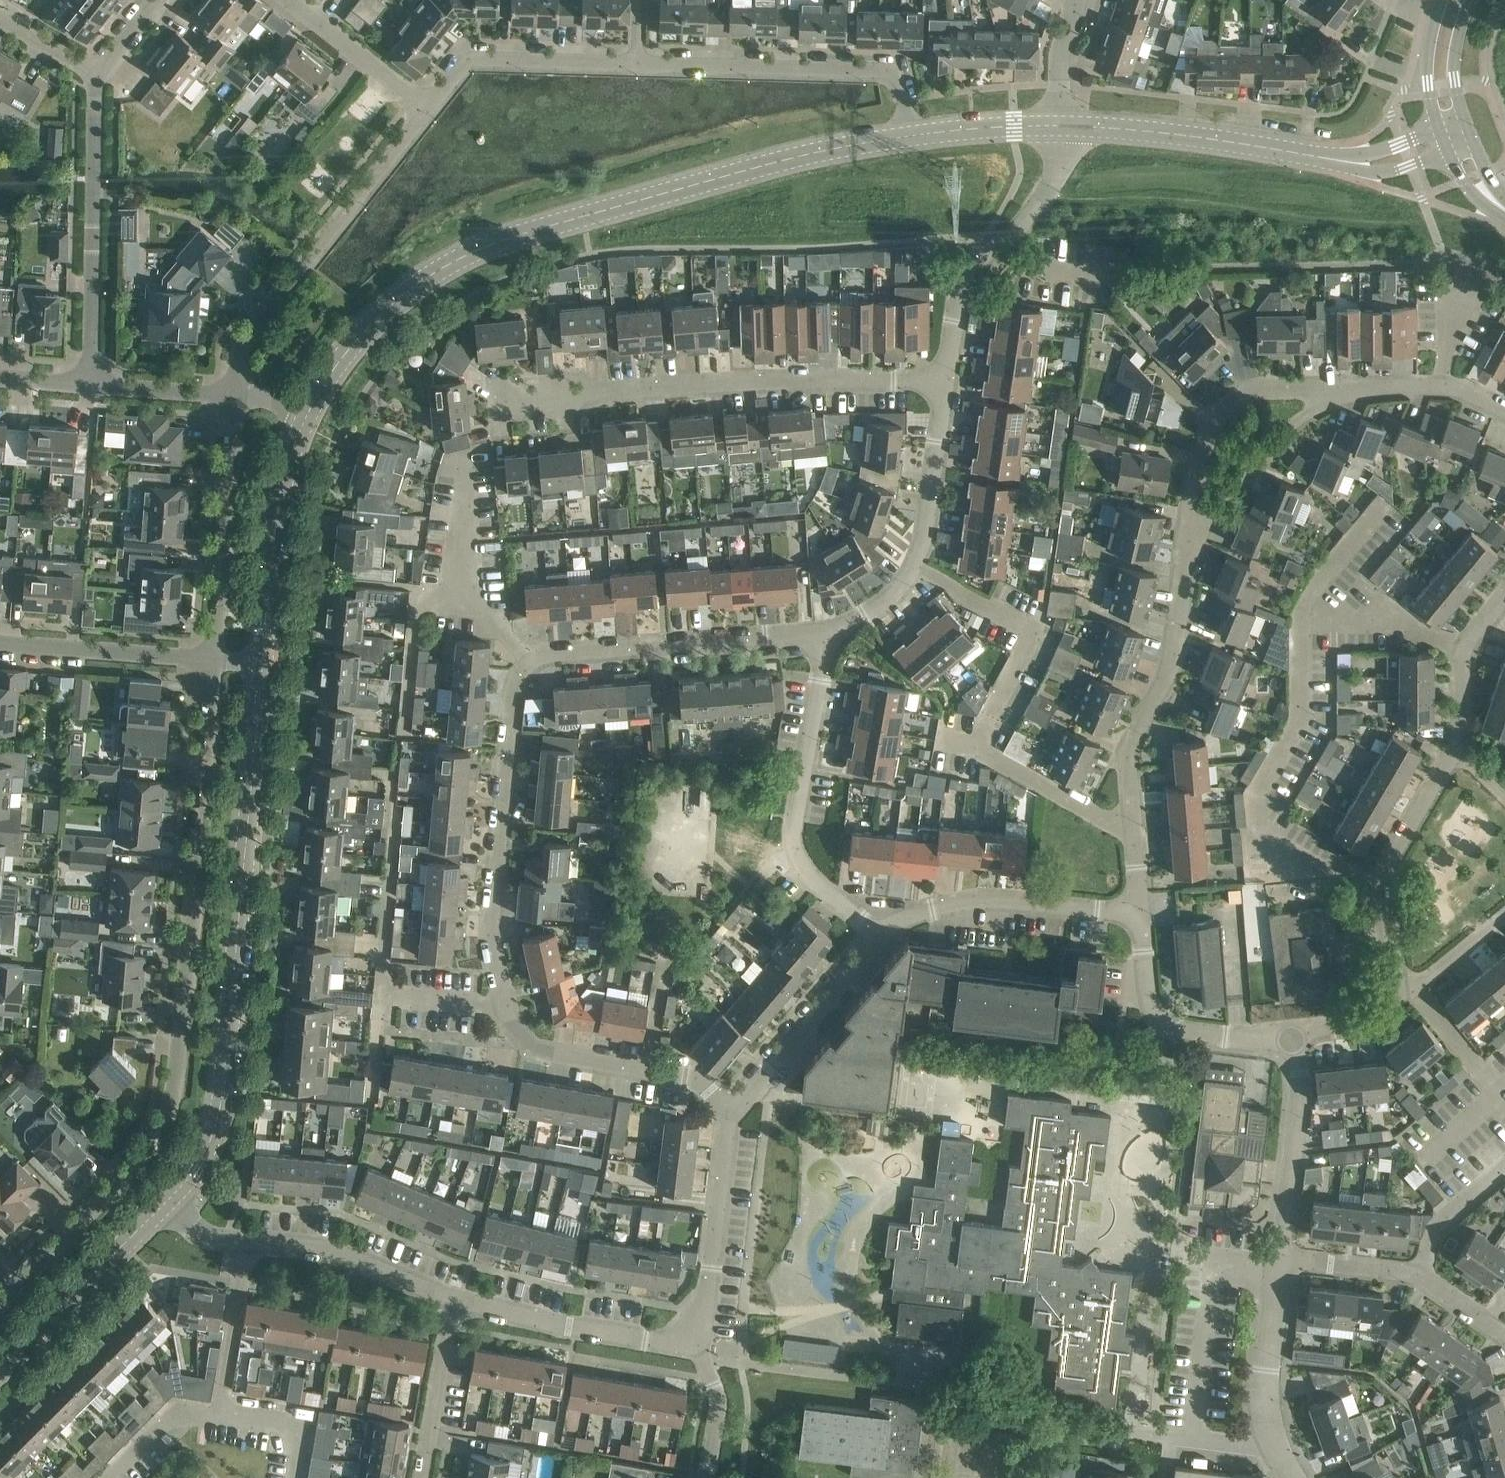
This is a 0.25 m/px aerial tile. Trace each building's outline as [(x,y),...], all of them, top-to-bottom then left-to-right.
[(41,15),(64,28),(68,23),(87,38),(89,36),(91,38),(97,30),(95,28),(100,22),(73,0),(53,0),(41,15)] [(100,22),(113,6),(106,0),(73,0),(100,22)] [(113,6),(116,9),(124,0),(106,0),(113,6)] [(238,23),(209,0),(202,0),(191,14),(215,33),(208,42),(228,58),(236,48),(225,40),(238,23)] [(238,23),(249,32),(270,6),(262,0),(209,0),(238,23)] [(363,0),(358,0),(345,17),(360,28),(367,20),(372,23),(380,14),(363,0)] [(380,14),(387,4),(383,0),(363,0),(380,14)] [(413,12),(441,33),(455,16),(435,0),(423,0),(413,12)] [(455,16),(458,11),(476,12),(476,0),(435,0),(455,16)] [(476,12),(500,12),(500,0),(476,0),(476,12)] [(500,12),(512,13),(511,21),(535,22),(535,0),(500,0),(500,12)] [(535,22),(570,23),(571,0),(535,0),(535,22)] [(570,23),(606,24),(607,0),(571,0),(570,23)] [(606,24),(629,24),(630,0),(607,0),(606,24)] [(683,28),(684,0),(649,0),(648,27),(683,28)] [(718,29),(719,0),(684,0),(683,28),(693,28),(693,33),(707,33),(707,28),(718,29)] [(753,30),(754,0),(719,0),(718,29),(729,29),(729,34),(743,34),(744,30),(753,30)] [(788,31),(789,0),(754,0),(753,30),(762,30),(762,35),(776,35),(776,30),(788,31)] [(788,31),(799,31),(799,40),(813,41),(813,36),(822,36),(824,2),(824,0),(789,0),(788,31)] [(857,9),(858,0),(837,0),(837,2),(824,2),(822,36),(832,37),(832,41),(856,42),(857,9)] [(1021,15),(1026,6),(1033,10),(1039,0),(1013,0),(1008,8),(1021,15)] [(1131,4),(1127,15),(1155,24),(1159,25),(1168,0),(1119,0),(1131,4)] [(1284,1),(1294,8),(1299,12),(1314,24),(1322,15),(1339,29),(1353,11),(1339,0),(1285,0),(1284,1)] [(1353,11),(1361,0),(1339,0),(1353,11)] [(856,42),(879,43),(880,10),(857,9),(856,42)] [(879,43),(900,43),(901,11),(880,10),(879,43)] [(922,44),(922,42),(923,33),(923,11),(901,11),(900,43),(922,44)] [(404,34),(426,51),(427,51),(441,33),(413,12),(399,30),(404,34)] [(1109,21),(1103,41),(1137,52),(1148,56),(1153,40),(1151,36),(1155,24),(1127,15),(1124,26),(1109,21)] [(923,33),(922,42),(929,43),(928,66),(951,67),(951,61),(951,34),(951,28),(950,18),(939,18),(930,17),(929,33),(923,33)] [(974,19),(950,18),(951,28),(951,34),(951,61),(972,62),(973,29),(974,19)] [(1240,33),(1251,33),(1251,21),(1240,21),(1240,33)] [(972,62),(994,62),(994,30),(973,29),(972,62)] [(1015,30),(994,30),(994,62),(1015,63),(1015,30)] [(1039,31),(1015,30),(1015,63),(1038,64),(1039,31)] [(177,31),(163,48),(196,75),(210,59),(220,68),(228,58),(208,42),(201,50),(177,31)] [(1283,90),(1283,53),(1284,41),(1264,41),(1264,33),(1251,33),(1251,45),(1251,74),(1262,74),(1262,90),(1283,90)] [(404,34),(390,52),(417,74),(432,55),(427,51),(426,51),(404,34)] [(1197,89),(1218,89),(1219,45),(1216,40),(1212,37),(1204,37),(1200,40),(1198,45),(1186,45),(1185,74),(1197,74),(1197,89)] [(280,79),(288,86),(315,53),(298,39),(278,63),(270,56),(257,72),(247,85),(256,93),(267,80),(275,86),(280,79)] [(1137,52),(1103,41),(1096,61),(1111,66),(1107,77),(1135,86),(1139,74),(1131,71),(1137,52)] [(1239,74),(1251,74),(1251,45),(1219,45),(1218,89),(1239,89),(1239,74)] [(1283,53),(1283,90),(1304,90),(1304,75),(1316,75),(1316,46),(1303,46),(1303,53),(1283,53)] [(196,75),(163,48),(149,66),(167,79),(162,85),(156,80),(141,99),(160,114),(179,90),(182,92),(196,75)] [(0,57),(0,99),(1,99),(2,98),(27,112),(41,88),(22,77),(21,79),(15,76),(22,63),(3,52),(0,57)] [(315,53),(288,86),(303,98),(295,107),(313,121),(339,89),(330,81),(324,89),(318,84),(332,67),(315,53)] [(1345,94),(1341,79),(1322,85),(1327,99),(1345,94)] [(303,127),(296,135),(304,141),(310,133),(303,127)] [(246,140),(240,147),(250,155),(256,149),(246,140)] [(35,203),(24,207),(28,220),(40,215),(35,203)] [(237,224),(225,239),(235,248),(247,232),(237,224)] [(182,256),(165,276),(164,289),(152,288),(149,332),(168,333),(168,337),(196,339),(198,311),(194,311),(196,288),(206,277),(208,279),(231,253),(202,228),(179,254),(182,256)] [(52,257),(68,258),(68,230),(52,229),(52,257)] [(907,248),(896,248),(896,263),(907,263),(907,248)] [(813,252),(808,253),(808,268),(824,267),(823,252),(818,252),(813,252)] [(730,290),(727,253),(716,253),(717,291),(730,290)] [(646,254),(635,254),(635,265),(647,265),(646,254)] [(805,254),(790,255),(790,267),(806,267),(805,254)] [(587,263),(578,263),(579,276),(588,275),(587,263)] [(559,267),(547,271),(548,281),(556,280),(559,276),(559,267)] [(1382,270),(1382,279),(1393,279),(1393,270),(1382,270)] [(1342,271),(1326,271),(1326,283),(1337,283),(1342,280),(1342,271)] [(1373,271),(1373,285),(1382,285),(1381,271),(1373,271)] [(1195,273),(1191,275),(1204,298),(1214,293),(1203,273),(1195,273)] [(1289,273),(1282,273),(1282,285),(1290,284),(1289,273)] [(1146,274),(1127,274),(1140,288),(1142,285),(1146,274)] [(46,285),(20,283),(18,308),(30,309),(28,335),(60,338),(62,310),(58,310),(59,294),(46,293),(46,285)] [(12,334),(13,314),(16,285),(0,284),(0,333),(12,334)] [(895,286),(895,302),(895,359),(905,359),(905,347),(929,347),(930,286),(895,286)] [(715,289),(694,291),(695,303),(700,352),(709,351),(708,342),(720,340),(720,349),(731,348),(730,326),(718,328),(718,321),(716,302),(715,289)] [(1281,295),(1281,289),(1271,289),(1258,306),(1257,314),(1258,348),(1271,348),(1271,355),(1281,355),(1281,295)] [(858,301),(840,301),(841,338),(851,337),(851,359),(862,359),(862,342),(873,342),(873,301),(873,291),(858,291),(858,301)] [(1374,309),(1359,309),(1360,350),(1372,350),(1372,355),(1372,367),(1382,367),(1382,309),(1382,291),(1374,291),(1374,309)] [(1287,294),(1281,295),(1281,355),(1291,355),(1291,348),(1313,348),(1313,355),(1326,355),(1326,329),(1325,316),(1304,316),(1304,313),(1295,313),(1294,301),(1287,294)] [(548,300),(549,314),(556,313),(555,300),(548,300)] [(829,301),(807,302),(809,360),(819,359),(818,343),(831,342),(830,338),(841,338),(840,301),(829,301)] [(895,302),(873,301),(873,342),(885,342),(885,359),(895,359),(895,302)] [(807,302),(785,303),(787,344),(798,343),(799,360),(809,360),(807,302)] [(612,303),(583,305),(587,354),(597,353),(596,343),(607,342),(606,334),(620,333),(619,321),(618,311),(612,303)] [(674,316),(664,317),(664,329),(675,328),(676,344),(687,343),(687,353),(700,352),(695,303),(674,305),(674,316)] [(765,361),(763,303),(733,304),(733,320),(742,320),(742,345),(754,345),(755,361),(765,361)] [(785,303),(763,303),(765,361),(775,361),(775,344),(787,344),(785,303)] [(981,313),(980,323),(1037,331),(1038,321),(1042,322),(1044,309),(999,303),(998,315),(981,313)] [(1190,310),(1175,325),(1215,367),(1222,360),(1217,355),(1227,345),(1218,336),(1222,332),(1219,313),(1210,303),(1196,316),(1190,310)] [(562,327),(550,328),(553,349),(564,348),(563,346),(575,345),(576,355),(587,354),(583,305),(560,307),(562,327)] [(663,307),(639,309),(643,347),(653,346),(654,356),(677,354),(676,344),(675,328),(664,329),(664,317),(663,307)] [(1248,307),(1236,309),(1240,335),(1253,333),(1248,307)] [(639,309),(618,311),(619,321),(620,333),(606,334),(607,342),(609,360),(632,358),(631,348),(643,347),(639,309)] [(1240,335),(1236,309),(1223,312),(1228,337),(1240,335)] [(1360,350),(1359,309),(1338,309),(1338,347),(1338,367),(1349,367),(1348,350),(1360,350)] [(1417,309),(1382,309),(1382,367),(1392,367),(1392,350),(1404,350),(1404,354),(1417,353),(1417,309)] [(523,317),(500,320),(504,361),(514,360),(513,353),(527,352),(527,351),(533,351),(531,333),(525,334),(523,317)] [(504,361),(500,320),(476,322),(480,357),(493,355),(494,362),(504,361)] [(995,335),(993,347),(1037,353),(1039,339),(1035,339),(1037,331),(980,323),(978,333),(995,335)] [(538,333),(531,333),(533,351),(540,350),(540,351),(553,350),(553,349),(550,328),(550,324),(537,325),(538,333)] [(1141,337),(1139,339),(1157,359),(1171,374),(1180,365),(1193,378),(1203,369),(1208,374),(1215,367),(1175,325),(1158,341),(1148,330),(1141,337)] [(1504,373),(1504,372),(1504,327),(1493,348),(1477,378),(1486,383),(1494,368),(1504,373)] [(453,339),(446,350),(468,364),(475,353),(453,339)] [(1475,363),(1470,374),(1477,378),(1493,348),(1485,344),(1475,363)] [(975,356),(973,366),(1030,375),(1032,364),(1036,365),(1037,353),(993,347),(991,358),(975,356)] [(474,402),(473,392),(466,392),(465,379),(461,379),(460,375),(468,364),(446,350),(433,369),(435,382),(431,382),(433,406),(474,402)] [(1161,399),(1149,395),(1154,379),(1125,352),(1109,407),(1178,425),(1183,407),(1164,389),(1161,399)] [(1030,375),(973,366),(972,376),(989,378),(987,390),(1031,397),(1033,382),(1029,382),(1030,375)] [(984,413),(982,424),(1026,431),(1028,417),(1025,416),(1026,408),(988,402),(969,400),(967,410),(984,413)] [(474,402),(433,406),(435,429),(470,426),(469,412),(475,412),(474,402)] [(811,407),(790,409),(795,454),(795,456),(827,453),(826,441),(824,415),(812,416),(811,407)] [(769,420),(758,421),(762,458),(795,454),(790,409),(768,411),(769,420)] [(715,412),(692,415),(695,453),(696,462),(728,459),(729,461),(728,451),(725,414),(724,414),(725,422),(716,423),(715,412)] [(746,412),(725,414),(728,451),(729,461),(762,458),(758,421),(747,422),(746,412)] [(866,420),(863,442),(900,445),(902,425),(907,425),(907,412),(876,412),(875,421),(866,420)] [(1401,421),(1392,443),(1423,456),(1425,451),(1433,454),(1447,420),(1425,412),(1418,428),(1401,421)] [(129,431),(127,456),(141,457),(141,460),(161,462),(161,459),(179,460),(181,436),(169,435),(170,427),(168,427),(168,416),(171,416),(171,415),(141,413),(141,415),(107,413),(106,429),(129,431)] [(671,426),(660,427),(661,448),(663,464),(674,462),(674,465),(696,462),(695,453),(692,415),(670,417),(671,426)] [(1362,417),(1355,434),(1356,434),(1341,470),(1342,470),(1358,477),(1367,455),(1372,457),(1376,447),(1388,452),(1392,443),(1401,421),(1385,415),(1381,425),(1362,417)] [(1449,415),(1447,420),(1433,454),(1447,460),(1454,443),(1471,450),(1480,428),(1449,415)] [(646,417),(625,419),(628,457),(650,455),(649,449),(661,448),(660,427),(659,427),(659,420),(646,421),(646,417)] [(604,428),(592,429),(594,446),(596,471),(598,491),(597,484),(607,483),(606,470),(608,470),(607,459),(628,457),(625,419),(603,421),(604,428)] [(0,422),(0,456),(4,456),(3,461),(16,462),(18,434),(6,433),(7,422),(0,422)] [(1072,438),(1114,449),(1118,435),(1075,423),(1072,438)] [(30,435),(18,434),(16,462),(29,463),(29,458),(52,460),(54,426),(30,424),(30,435)] [(964,433),(962,444),(1019,452),(1021,442),(1024,442),(1026,431),(982,424),(980,436),(964,433)] [(1054,425),(1052,435),(1066,436),(1068,427),(1054,425)] [(52,460),(52,470),(87,473),(87,467),(88,457),(89,440),(77,439),(78,428),(54,426),(52,460)] [(1356,434),(1355,434),(1339,427),(1330,449),(1325,447),(1313,478),(1335,487),(1342,470),(1341,470),(1356,434)] [(364,439),(358,459),(404,473),(409,454),(416,456),(421,443),(380,430),(377,443),(364,439)] [(443,439),(446,451),(471,445),(468,432),(443,439)] [(871,464),(869,473),(901,480),(903,466),(898,466),(900,445),(863,442),(861,463),(871,464)] [(1019,452),(962,444),(961,453),(978,456),(976,468),(996,470),(1020,474),(1022,460),(1018,460),(1019,452)] [(594,446),(560,449),(565,494),(586,492),(598,491),(596,471),(594,446)] [(1051,446),(1050,455),(1053,456),(1063,457),(1065,447),(1051,446)] [(1504,499),(1504,455),(1487,447),(1478,470),(1495,476),(1489,493),(1504,499)] [(530,483),(531,488),(542,486),(543,497),(565,494),(560,449),(539,452),(539,455),(527,456),(527,457),(529,483),(530,483)] [(1118,485),(1165,492),(1170,459),(1123,451),(1118,485)] [(508,490),(531,488),(530,483),(529,483),(527,457),(527,456),(527,453),(505,455),(506,464),(494,465),(496,492),(508,490)] [(1042,454),(1041,464),(1051,465),(1053,456),(1050,455),(1042,454)] [(359,494),(358,509),(400,513),(401,505),(394,505),(404,473),(358,459),(351,479),(368,484),(365,496),(359,494)] [(144,484),(142,509),(187,513),(189,487),(158,484),(159,470),(139,469),(131,468),(129,483),(144,484)] [(1374,472),(1367,483),(1378,491),(1379,491),(1380,490),(1381,490),(1394,503),(1392,483),(1374,472)] [(859,479),(852,499),(887,511),(894,491),(898,493),(901,480),(869,473),(868,482),(859,479)] [(823,477),(819,488),(831,492),(834,481),(823,477)] [(956,489),(954,500),(1011,508),(1013,498),(1016,498),(1018,485),(974,479),(972,491),(956,489)] [(1250,513),(1267,520),(1270,511),(1287,518),(1287,519),(1292,521),(1293,519),(1303,523),(1306,521),(1312,506),(1311,503),(1300,500),(1305,490),(1301,488),(1282,481),(1275,498),(1259,491),(1250,513)] [(1065,486),(1062,512),(1071,514),(1073,500),(1089,502),(1091,490),(1065,486)] [(1440,504),(1453,510),(1461,492),(1448,486),(1440,504)] [(93,493),(92,505),(104,506),(104,494),(93,493)] [(498,498),(500,512),(508,511),(506,497),(498,498)] [(1464,497),(1454,509),(1472,523),(1481,530),(1491,518),(1481,511),(1464,497)] [(766,499),(753,500),(755,515),(768,513),(766,501),(766,499)] [(852,528),(858,533),(875,546),(884,534),(881,531),(887,511),(852,499),(846,520),(854,522),(852,528)] [(779,500),(766,501),(768,513),(780,512),(779,500)] [(970,511),(968,523),(1012,530),(1014,516),(1010,515),(1011,508),(954,500),(953,509),(970,511)] [(1341,509),(1353,520),(1361,510),(1349,500),(1341,509)] [(1116,503),(1111,525),(1122,527),(1159,536),(1164,515),(1145,510),(1127,506),(1116,503)] [(339,520),(337,541),(385,545),(387,525),(399,526),(400,513),(358,509),(342,507),(341,520),(339,520)] [(1427,508),(1419,518),(1426,524),(1434,514),(1427,508)] [(187,513),(142,509),(141,524),(126,523),(125,548),(153,550),(154,536),(185,538),(187,513)] [(1250,513),(1245,511),(1233,542),(1255,551),(1262,534),(1278,540),(1287,519),(1287,518),(1270,511),(1267,520),(1250,513)] [(21,512),(21,523),(52,526),(53,514),(21,512)] [(1062,512),(1057,543),(1083,547),(1085,534),(1069,532),(1071,514),(1062,512)] [(1336,523),(1345,531),(1353,522),(1344,514),(1336,523)] [(787,518),(770,520),(771,529),(788,527),(787,518)] [(1419,518),(1411,528),(1418,533),(1426,524),(1419,518)] [(1484,527),(1492,538),(1498,529),(1493,519),(1484,527)] [(770,520),(754,521),(754,530),(771,529),(770,520)] [(744,522),(727,523),(728,532),(745,531),(744,522)] [(728,532),(727,523),(711,525),(711,534),(728,532)] [(950,532),(948,543),(1005,551),(1007,541),(1010,541),(1012,530),(968,523),(966,534),(950,532)] [(701,525),(684,527),(685,536),(702,534),(701,525)] [(1111,525),(1106,546),(1117,548),(1134,553),(1154,557),(1159,536),(1122,527),(1111,525)] [(685,536),(684,527),(668,528),(668,537),(685,536)] [(646,530),(630,531),(631,540),(647,539),(646,530)] [(631,540),(630,531),(613,533),(614,542),(631,540)] [(1472,531),(1457,549),(1483,570),(1497,552),(1472,531)] [(587,535),(588,544),(588,549),(605,547),(604,533),(587,535)] [(853,534),(835,545),(854,576),(872,564),(876,567),(886,555),(875,546),(858,533),(854,535),(853,534)] [(1036,533),(1035,541),(1051,544),(1052,535),(1036,533)] [(571,545),(588,544),(587,535),(570,536),(571,545)] [(560,537),(544,538),(545,547),(561,546),(560,537)] [(545,547),(544,538),(527,540),(528,549),(545,547)] [(385,545),(337,541),(335,562),(353,564),(352,576),(394,580),(395,566),(383,565),(385,545)] [(1005,551),(948,543),(947,552),(963,555),(962,567),(1006,573),(1007,559),(1004,559),(1005,551)] [(1057,543),(1055,555),(1081,559),(1083,547),(1057,543)] [(854,576),(835,545),(816,556),(821,563),(816,567),(821,595),(837,592),(837,587),(854,576)] [(1396,546),(1390,553),(1400,561),(1406,554),(1396,546)] [(414,554),(418,559),(424,559),(425,548),(414,548),(414,554)] [(1457,549),(1442,566),(1468,588),(1483,570),(1457,549)] [(142,576),(141,589),(181,592),(183,568),(162,566),(163,554),(131,552),(129,575),(142,576)] [(1400,561),(1390,553),(1370,576),(1385,589),(1405,565),(1400,561)] [(13,592),(15,564),(16,555),(3,554),(2,563),(2,568),(0,568),(0,602),(1,592),(13,592)] [(15,564),(13,592),(24,593),(24,604),(47,606),(50,572),(51,572),(52,558),(40,557),(40,556),(25,555),(24,565),(15,564)] [(1227,555),(1215,585),(1237,594),(1233,603),(1250,610),(1259,587),(1243,581),(1250,564),(1227,555)] [(50,572),(47,606),(71,608),(72,597),(84,598),(86,578),(86,570),(87,561),(52,558),(51,572),(50,572)] [(1051,584),(1056,584),(1057,582),(1059,582),(1062,561),(1055,560),(1051,584)] [(796,563),(774,565),(777,603),(785,603),(785,596),(799,595),(796,563)] [(711,602),(712,602),(709,565),(687,567),(690,606),(699,605),(699,599),(711,598),(711,602)] [(709,565),(712,602),(725,601),(726,607),(734,607),(731,568),(710,570),(710,565),(709,565)] [(774,565),(752,567),(755,599),(768,598),(768,604),(777,603),(774,565)] [(1121,566),(1115,587),(1152,596),(1157,575),(1121,566)] [(1442,566),(1428,584),(1453,605),(1468,588),(1442,566)] [(682,606),(690,606),(687,567),(665,569),(668,601),(682,600),(682,606)] [(752,567),(731,568),(734,607),(742,606),(742,600),(755,599),(752,567)] [(656,570),(633,572),(636,610),(645,609),(644,603),(658,602),(656,570)] [(548,583),(551,622),(559,621),(558,615),(572,614),(569,582),(568,572),(547,573),(548,583)] [(613,573),(611,573),(611,578),(614,610),(616,610),(615,605),(627,604),(628,611),(636,610),(633,572),(613,573)] [(611,578),(591,580),(594,618),(602,618),(602,611),(614,610),(611,578)] [(591,580),(569,582),(572,614),(585,613),(585,619),(594,618),(591,580)] [(551,622),(548,583),(525,585),(528,617),(542,616),(542,623),(551,622)] [(1152,596),(1115,587),(1104,584),(1100,605),(1147,617),(1152,596)] [(1453,605),(1428,584),(1412,602),(1438,624),(1453,605)] [(325,598),(324,612),(364,616),(366,601),(394,603),(395,589),(350,585),(349,592),(329,590),(328,599),(325,598)] [(1237,594),(1215,585),(1215,586),(1220,588),(1211,609),(1227,616),(1220,633),(1243,642),(1255,612),(1250,610),(1233,603),(1237,594)] [(1051,588),(1049,601),(1075,604),(1077,592),(1051,588)] [(181,592),(141,589),(140,601),(126,600),(125,624),(124,628),(157,631),(158,616),(179,617),(181,592)] [(939,615),(930,623),(959,656),(969,647),(967,645),(973,639),(936,596),(928,603),(939,615)] [(1049,601),(1047,613),(1073,617),(1075,604),(1049,601)] [(1260,612),(1284,621),(1286,616),(1262,607),(1260,612)] [(345,637),(344,644),(383,647),(385,635),(363,633),(364,616),(324,612),(323,626),(326,626),(325,635),(345,637)] [(1053,627),(1064,630),(1067,618),(1056,615),(1053,627)] [(910,618),(902,625),(940,668),(947,662),(949,664),(959,656),(930,623),(921,630),(910,618)] [(1278,621),(1271,640),(1289,647),(1289,634),(1289,626),(1278,621)] [(1109,623),(1102,644),(1137,656),(1145,635),(1109,623)] [(940,668),(902,625),(895,631),(906,644),(896,651),(909,667),(925,685),(936,676),(934,674),(940,668)] [(457,639),(455,662),(488,665),(490,642),(457,639)] [(1058,643),(1053,655),(1077,665),(1082,653),(1058,643)] [(320,657),(318,671),(359,675),(360,657),(382,659),(383,647),(344,644),(343,651),(324,649),(323,658),(320,657)] [(1137,656),(1102,644),(1095,664),(1131,676),(1137,656)] [(1212,645),(1200,675),(1222,684),(1218,693),(1235,700),(1251,661),(1212,645)] [(420,648),(419,659),(428,659),(429,649),(420,648)] [(1337,651),(1337,675),(1350,676),(1350,651),(1337,651)] [(1400,652),(1387,652),(1387,676),(1400,676),(1433,676),(1433,652),(1406,652),(1404,652),(1400,652)] [(1077,665),(1053,655),(1048,667),(1072,677),(1077,665)] [(428,659),(419,659),(416,684),(425,685),(428,659)] [(392,662),(391,678),(403,679),(404,663),(392,662)] [(455,662),(453,687),(486,690),(488,665),(455,662)] [(14,730),(18,687),(25,687),(27,670),(0,668),(0,729),(14,730)] [(847,690),(845,700),(903,710),(905,700),(907,700),(910,687),(884,683),(885,676),(882,672),(870,670),(868,680),(866,680),(866,682),(864,693),(859,692),(847,690)] [(339,696),(338,703),(356,704),(378,706),(379,694),(357,691),(359,675),(318,671),(317,685),(320,685),(320,694),(339,696)] [(626,672),(629,713),(653,712),(651,680),(637,681),(636,671),(626,672)] [(772,671),(725,674),(729,726),(744,724),(743,711),(775,709),(784,708),(782,679),(772,679),(772,671)] [(50,672),(49,682),(76,685),(77,675),(50,672)] [(605,715),(629,713),(626,672),(614,673),(615,682),(602,683),(605,715)] [(729,726),(725,674),(679,677),(680,686),(670,687),(672,716),(682,716),(714,714),(715,727),(729,726)] [(581,717),(605,715),(602,683),(589,684),(588,675),(578,676),(581,717)] [(1222,684),(1200,675),(1200,676),(1205,678),(1196,700),(1212,706),(1205,723),(1227,732),(1240,702),(1235,700),(1218,693),(1222,684)] [(1350,676),(1337,675),(1337,685),(1350,685),(1350,676)] [(555,696),(543,697),(545,724),(557,723),(557,719),(559,719),(560,725),(563,728),(578,726),(580,723),(580,717),(581,717),(578,676),(567,677),(568,686),(554,687),(555,696)] [(1400,676),(1400,698),(1433,698),(1433,676),(1400,676)] [(121,705),(120,720),(169,724),(171,700),(161,699),(162,679),(132,677),(129,702),(125,702),(121,705)] [(1092,677),(1083,697),(1118,712),(1127,692),(1092,677)] [(979,680),(962,694),(964,697),(965,698),(978,713),(980,708),(982,706),(989,692),(979,680)] [(1490,703),(1504,709),(1504,685),(1497,682),(1490,703)] [(453,687),(450,711),(484,713),(486,690),(453,687)] [(1036,691),(1029,702),(1052,714),(1058,703),(1036,691)] [(415,695),(414,707),(423,708),(424,696),(415,695)] [(1118,712),(1083,697),(1075,717),(1110,732),(1118,712)] [(960,703),(958,711),(976,714),(977,714),(978,713),(965,698),(960,703)] [(1400,712),(1393,712),(1393,720),(1400,720),(1400,722),(1433,722),(1433,698),(1400,698),(1400,712)] [(1281,699),(1275,712),(1287,717),(1289,714),(1289,702),(1281,699)] [(1391,699),(1378,699),(1378,710),(1391,710),(1391,699)] [(860,713),(858,725),(902,732),(904,719),(902,718),(903,710),(845,700),(843,710),(860,713)] [(1052,714),(1029,702),(1023,713),(1046,726),(1052,714)] [(314,716),(313,730),(353,734),(355,716),(377,718),(378,706),(356,704),(338,703),(338,710),(318,708),(317,717),(314,716)] [(1490,703),(1482,726),(1504,734),(1504,709),(1490,703)] [(414,707),(413,721),(422,721),(423,708),(414,707)] [(484,713),(450,711),(448,736),(481,739),(484,713)] [(1350,712),(1337,713),(1337,722),(1350,722),(1362,722),(1362,712),(1350,712)] [(120,720),(117,753),(124,754),(124,764),(134,765),(154,767),(156,747),(167,748),(169,724),(120,720)] [(1350,722),(1337,722),(1337,731),(1350,731),(1350,722)] [(840,733),(837,744),(896,754),(898,744),(900,744),(902,732),(858,725),(856,736),(840,733)] [(1003,750),(1026,763),(1032,752),(1020,745),(1026,734),(1015,728),(1003,750)] [(1067,729),(1058,748),(1092,765),(1101,745),(1067,729)] [(334,755),(333,762),(372,765),(374,753),(351,750),(353,734),(313,730),(312,744),(315,744),(314,753),(334,755)] [(664,730),(652,731),(654,755),(666,755),(664,730)] [(532,758),(531,770),(540,770),(572,773),(575,749),(578,749),(580,737),(543,734),(541,759),(532,758)] [(1392,734),(1381,754),(1409,771),(1421,751),(1392,734)] [(1260,745),(1268,750),(1274,739),(1266,735),(1260,745)] [(592,738),(592,746),(607,745),(607,737),(592,738)] [(1331,737),(1325,748),(1333,752),(1338,756),(1345,745),(1331,737)] [(778,738),(769,738),(769,748),(777,748),(778,738)] [(1168,757),(1169,766),(1207,763),(1206,740),(1174,743),(1175,757),(1168,757)] [(440,741),(437,773),(478,777),(479,766),(470,766),(471,752),(452,750),(452,743),(440,741)] [(722,743),(723,751),(740,750),(739,742),(722,743)] [(616,744),(617,752),(632,751),(631,743),(616,744)] [(896,754),(837,744),(836,753),(852,756),(850,767),(873,772),(872,777),(889,780),(890,775),(894,775),(897,761),(894,761),(896,754)] [(920,746),(919,755),(929,757),(931,748),(920,746)] [(12,789),(14,774),(28,775),(30,751),(4,748),(2,764),(0,763),(0,788),(12,789)] [(1092,765),(1058,748),(1048,768),(1082,784),(1092,765)] [(1333,752),(1325,748),(1318,759),(1326,763),(1333,752)] [(1257,749),(1249,764),(1257,768),(1265,754),(1257,749)] [(671,751),(672,760),(680,760),(681,759),(680,751),(671,751)] [(1381,754),(1369,774),(1398,791),(1409,771),(1381,754)] [(402,755),(400,770),(409,770),(410,756),(402,755)] [(84,775),(118,778),(119,765),(85,761),(84,775)] [(309,775),(307,789),(347,793),(349,775),(371,778),(372,765),(333,762),(332,769),(313,767),(312,776),(309,775)] [(1176,773),(1177,786),(1209,783),(1207,763),(1169,766),(1170,774),(1176,773)] [(1249,764),(1241,778),(1249,783),(1257,768),(1249,764)] [(979,782),(988,783),(990,767),(981,766),(979,782)] [(400,770),(399,784),(408,785),(409,770),(400,770)] [(529,782),(528,794),(538,794),(570,797),(572,773),(540,770),(531,770),(540,771),(539,783),(529,782)] [(994,779),(1011,789),(1015,781),(998,771),(994,779)] [(437,773),(434,797),(466,800),(468,787),(477,788),(478,777),(437,773)] [(946,776),(930,773),(928,782),(945,785),(946,776)] [(1369,774),(1357,794),(1386,811),(1398,791),(1369,774)] [(610,791),(618,792),(619,777),(611,776),(610,791)] [(124,777),(121,808),(161,812),(164,781),(124,777)] [(949,786),(966,789),(968,780),(951,777),(949,786)] [(1306,779),(1302,787),(1313,794),(1317,786),(1306,779)] [(1015,781),(1011,789),(1023,795),(1027,788),(1015,781)] [(863,791),(879,794),(880,786),(864,783),(863,791)] [(1162,801),(1163,809),(1201,806),(1200,786),(1209,785),(1209,783),(1177,786),(1168,786),(1169,801),(1162,801)] [(907,784),(905,793),(908,793),(907,800),(920,802),(921,796),(923,787),(907,784)] [(880,786),(879,794),(895,796),(897,788),(880,786)] [(1302,787),(1297,795),(1308,802),(1313,794),(1302,787)] [(22,830),(24,806),(11,805),(12,789),(0,788),(0,828),(22,830)] [(328,814),(327,821),(367,824),(368,812),(346,810),(347,793),(307,789),(306,803),(309,804),(308,812),(328,814)] [(1234,792),(1235,803),(1244,802),(1243,791),(1234,792)] [(538,794),(528,794),(538,794),(536,807),(527,806),(526,817),(568,821),(570,797),(538,794)] [(1313,794),(1308,802),(1316,807),(1321,799),(1313,794)] [(1357,794),(1346,813),(1374,830),(1386,811),(1357,794)] [(434,797),(432,821),(473,825),(474,814),(465,813),(466,800),(434,797)] [(1244,802),(1235,803),(1237,826),(1246,825),(1244,802)] [(405,804),(404,818),(412,819),(414,805),(405,804)] [(1170,817),(1171,830),(1203,828),(1201,806),(1163,809),(1164,818),(1170,817)] [(161,812),(121,808),(118,839),(158,843),(161,812)] [(1374,830),(1346,813),(1334,834),(1343,839),(1362,851),(1374,830)] [(412,819),(404,818),(402,833),(411,834),(412,819)] [(577,831),(596,833),(620,836),(621,824),(578,819),(577,831)] [(303,834),(302,848),(342,852),(344,835),(366,837),(367,824),(327,821),(327,828),(307,826),(306,835),(303,834)] [(473,825),(432,821),(430,845),(462,848),(463,835),(472,836),(473,825)] [(896,836),(893,868),(906,869),(905,876),(914,877),(919,827),(897,825),(896,836)] [(919,827),(914,877),(922,878),(922,871),(937,873),(938,858),(942,827),(939,827),(919,825),(919,827)] [(963,829),(942,827),(938,858),(950,860),(950,866),(959,867),(963,829)] [(1323,827),(1318,834),(1336,845),(1339,847),(1343,839),(1334,834),(1323,827)] [(4,869),(6,853),(23,855),(26,830),(22,830),(0,828),(0,868),(4,869)] [(1166,844),(1167,853),(1205,850),(1203,828),(1171,830),(1172,844),(1166,844)] [(984,831),(963,829),(959,867),(966,868),(967,861),(981,863),(984,831)] [(1232,830),(1233,847),(1242,846),(1241,830),(1232,830)] [(862,871),(870,872),(874,834),(852,831),(849,863),(863,865),(862,871)] [(1006,833),(984,831),(981,863),(993,864),(992,871),(1002,872),(1006,833)] [(579,844),(593,845),(594,833),(580,832),(579,844)] [(1027,836),(1006,833),(1002,872),(1009,872),(1010,866),(1024,868),(1027,836)] [(78,847),(112,851),(113,837),(79,834),(78,847)] [(879,867),(893,868),(896,836),(874,834),(870,872),(879,873),(879,867)] [(378,840),(376,855),(387,856),(388,841),(378,840)] [(528,857),(526,881),(544,883),(544,873),(562,875),(567,876),(570,843),(547,840),(545,859),(528,857)] [(1242,846),(1233,847),(1234,864),(1243,863),(1242,846)] [(70,866),(104,870),(106,852),(72,848),(70,866)] [(322,873),(322,880),(361,884),(362,872),(340,869),(342,852),(302,848),(300,862),(304,863),(303,871),(322,873)] [(429,859),(426,884),(468,888),(469,877),(460,876),(461,862),(462,852),(442,850),(442,857),(427,855),(427,859),(429,859)] [(1205,850),(1167,853),(1167,861),(1174,860),(1175,874),(1207,872),(1205,850)] [(112,867),(109,895),(153,899),(155,871),(112,867)] [(399,867),(398,881),(407,882),(408,867),(399,867)] [(0,868),(0,909),(17,910),(20,886),(2,884),(4,869),(0,868)] [(520,880),(517,913),(537,915),(541,915),(558,917),(560,899),(562,875),(544,873),(544,883),(526,881),(520,880)] [(761,877),(756,883),(763,889),(768,883),(761,877)] [(298,893),(296,907),(336,911),(338,894),(360,896),(361,884),(322,880),(321,887),(301,885),(301,894),(298,893)] [(407,882),(398,881),(397,896),(406,896),(407,882)] [(426,884),(424,908),(456,911),(458,897),(467,898),(468,888),(426,884)] [(153,899),(109,895),(107,923),(150,927),(153,899)] [(370,903),(369,913),(379,914),(380,904),(370,903)] [(803,912),(809,917),(815,909),(810,904),(803,912)] [(1269,913),(1280,1001),(1343,994),(1341,976),(1361,973),(1358,948),(1353,949),(1351,930),(1336,932),(1333,905),(1269,913)] [(737,906),(730,914),(737,920),(744,912),(737,906)] [(317,932),(316,939),(356,943),(357,931),(335,928),(336,911),(296,907),(295,921),(298,922),(297,930),(317,932)] [(424,908),(422,932),(464,935),(464,925),(455,924),(456,911),(424,908)] [(809,917),(814,921),(821,914),(815,909),(809,917)] [(26,911),(25,921),(33,922),(34,912),(26,911)] [(42,912),(40,933),(55,934),(56,917),(57,913),(55,913),(42,912)] [(772,948),(777,952),(802,973),(803,972),(832,937),(825,931),(803,912),(772,948)] [(1,937),(14,938),(17,914),(2,913),(0,925),(0,943),(1,937)] [(395,914),(394,929),(403,930),(404,915),(395,914)] [(730,914),(718,928),(725,934),(737,920),(730,914)] [(814,921),(820,926),(826,919),(821,914),(814,921)] [(55,934),(84,937),(98,938),(100,921),(56,917),(55,934)] [(820,926),(825,931),(832,923),(826,919),(820,926)] [(1201,991),(1202,1003),(1227,1001),(1221,921),(1173,925),(1178,982),(1189,981),(1190,988),(1194,992),(1201,991)] [(590,937),(606,938),(607,929),(590,928),(590,937)] [(394,929),(392,944),(401,944),(403,930),(394,929)] [(521,952),(522,960),(560,952),(555,930),(524,937),(527,951),(521,952)] [(464,935),(422,932),(420,956),(452,959),(453,945),(463,946),(464,935)] [(84,937),(55,934),(53,949),(74,951),(80,948),(84,944),(84,943),(84,937)] [(713,934),(705,944),(711,949),(720,940),(713,934)] [(589,945),(605,947),(606,938),(590,937),(589,945)] [(906,988),(911,948),(902,946),(908,939),(908,938),(884,965),(888,969),(878,981),(877,980),(846,1015),(854,1022),(835,1043),(830,1039),(806,1067),(803,1093),(887,1103),(897,1023),(902,1024),(906,988)] [(104,998),(139,1001),(141,974),(144,975),(146,956),(134,955),(136,942),(102,939),(99,971),(106,971),(104,998)] [(292,952),(291,966),(331,970),(332,953),(354,955),(356,943),(316,939),(315,946),(296,944),(295,953),(292,952)] [(726,943),(717,953),(728,962),(732,957),(731,947),(726,943)] [(711,949),(705,944),(697,953),(703,959),(711,949)] [(911,944),(911,948),(906,988),(916,989),(916,992),(933,994),(933,991),(942,992),(941,995),(956,997),(954,1013),(964,1015),(964,1017),(980,1019),(981,1016),(989,1017),(989,1021),(1005,1023),(1006,1019),(1014,1021),(1014,1024),(1055,1029),(1060,995),(1073,997),(1072,999),(1100,1003),(1106,956),(1078,952),(1077,958),(1065,957),(1066,951),(1064,951),(1060,983),(961,970),(964,951),(911,944)] [(533,981),(547,978),(573,973),(570,959),(562,961),(560,952),(522,960),(524,968),(530,967),(533,981)] [(777,952),(764,968),(791,991),(805,974),(803,972),(802,973),(777,952)] [(616,963),(633,966),(634,957),(618,954),(616,963)] [(634,957),(633,966),(649,969),(651,960),(634,957)] [(1481,972),(1503,997),(1504,995),(1504,965),(1499,957),(1481,972)] [(21,964),(0,962),(0,1010),(20,1012),(23,979),(45,981),(46,968),(21,965),(21,964)] [(689,962),(681,972),(688,977),(696,968),(689,962)] [(311,998),(325,999),(350,1001),(351,990),(329,987),(331,970),(291,966),(289,980),(292,981),(292,989),(312,991),(311,998)] [(764,968),(751,983),(778,1006),(791,991),(764,968)] [(688,977),(681,972),(673,981),(680,987),(688,977)] [(1481,972),(1464,986),(1485,1012),(1503,997),(1481,972)] [(547,978),(556,1020),(578,997),(573,973),(547,978)] [(751,983),(738,998),(765,1021),(778,1006),(751,983)] [(1485,1012),(1464,986),(1445,1002),(1467,1027),(1485,1012)] [(351,990),(350,1001),(359,1002),(373,1003),(374,992),(351,990)] [(669,993),(667,1004),(676,1005),(678,995),(669,993)] [(611,1037),(620,1038),(626,1000),(604,996),(603,1002),(599,1027),(598,1028),(613,1030),(611,1037)] [(556,1020),(599,1027),(603,1002),(578,997),(556,1020)] [(738,998),(725,1013),(750,1034),(748,1036),(751,1038),(765,1021),(738,998)] [(290,1004),(287,1042),(345,1049),(346,1038),(328,1037),(330,1015),(358,1017),(359,1002),(350,1001),(325,999),(325,1007),(310,1006),(290,1004)] [(626,1000),(620,1038),(628,1040),(629,1033),(643,1036),(649,1004),(626,1000)] [(676,1005),(667,1004),(665,1014),(674,1016),(676,1005)] [(750,1034),(725,1013),(723,1011),(691,1048),(718,1071),(748,1036),(750,1034)] [(1413,1024),(1402,1032),(1405,1035),(1404,1036),(1426,1062),(1444,1046),(1423,1021),(1415,1027),(1413,1024)] [(1492,1040),(1497,1047),(1504,1040),(1504,1036),(1501,1032),(1492,1040)] [(114,1046),(91,1068),(104,1081),(96,1091),(107,1095),(110,1095),(114,1095),(117,1094),(121,1092),(123,1090),(122,1089),(122,1090),(119,1087),(137,1070),(124,1056),(125,1055),(126,1048),(136,1049),(137,1036),(117,1035),(115,1034),(114,1046)] [(662,1034),(660,1042),(670,1044),(672,1035),(662,1034)] [(1426,1062),(1404,1036),(1386,1051),(1408,1077),(1426,1062)] [(287,1042),(283,1084),(303,1086),(317,1087),(316,1094),(351,1097),(360,1098),(364,1098),(366,1078),(352,1077),(351,1083),(324,1081),(327,1047),(345,1049),(287,1042)] [(382,1060),(380,1085),(381,1086),(381,1084),(389,1086),(389,1087),(412,1091),(418,1058),(395,1054),(393,1062),(382,1060)] [(17,1056),(4,1070),(14,1080),(27,1066),(17,1056)] [(412,1091),(434,1095),(440,1062),(418,1058),(412,1091)] [(1385,1061),(1362,1064),(1365,1097),(1389,1095),(1385,1061)] [(434,1095),(457,1099),(463,1066),(440,1062),(434,1095)] [(1362,1064),(1339,1066),(1342,1100),(1365,1097),(1362,1064)] [(1440,1070),(1437,1073),(1444,1082),(1443,1082),(1449,1089),(1469,1072),(1463,1065),(1448,1079),(1440,1070)] [(457,1099),(480,1103),(486,1070),(463,1066),(457,1099)] [(1342,1100),(1339,1066),(1315,1069),(1319,1102),(1342,1100)] [(486,1070),(480,1103),(503,1107),(509,1074),(486,1070)] [(516,1110),(539,1114),(545,1081),(522,1077),(516,1110)] [(1193,1173),(1189,1202),(1243,1209),(1244,1203),(1253,1196),(1259,1196),(1269,1110),(1241,1106),(1244,1082),(1204,1078),(1193,1173)] [(539,1114),(562,1118),(568,1085),(545,1081),(539,1114)] [(1443,1082),(1434,1091),(1439,1097),(1449,1089),(1443,1082)] [(562,1118),(585,1122),(591,1089),(568,1085),(562,1118)] [(591,1089),(585,1122),(608,1126),(610,1113),(614,1093),(591,1089)] [(1072,1100),(1008,1092),(1004,1127),(1027,1130),(1022,1170),(1010,1168),(1004,1223),(994,1224),(986,1287),(1035,1292),(1032,1321),(1052,1325),(1048,1354),(1061,1357),(1059,1380),(1085,1383),(1082,1400),(1115,1404),(1120,1364),(1131,1366),(1135,1333),(1124,1332),(1132,1273),(1100,1268),(1092,1258),(1081,1265),(1061,1263),(1065,1234),(1075,1234),(1080,1195),(1091,1196),(1095,1156),(1105,1156),(1111,1115),(1070,1110),(1072,1100)] [(272,1106),(283,1107),(284,1098),(272,1097),(272,1106)] [(284,1098),(283,1107),(297,1108),(298,1099),(284,1098)] [(620,1098),(613,1134),(625,1136),(632,1100),(620,1098)] [(37,1117),(25,1129),(25,1136),(35,1146),(46,1158),(62,1174),(58,1178),(59,1179),(87,1151),(72,1137),(81,1128),(67,1113),(63,1110),(54,1101),(47,1108),(47,1117),(37,1117)] [(318,1101),(317,1110),(330,1111),(330,1103),(318,1101)] [(330,1111),(329,1120),(342,1121),(344,1104),(331,1103),(330,1103),(330,1111)] [(666,1118),(663,1141),(696,1145),(699,1122),(676,1119),(677,1109),(661,1106),(660,1118),(666,1118)] [(373,1125),(404,1131),(406,1122),(384,1118),(386,1110),(376,1108),(373,1125)] [(408,1111),(406,1122),(404,1131),(418,1133),(422,1113),(408,1111)] [(872,1131),(892,1134),(894,1118),(874,1116),(872,1131)] [(1321,1130),(1323,1145),(1347,1143),(1345,1127),(1344,1127),(1342,1118),(1332,1120),(1334,1128),(1321,1130)] [(945,1121),(943,1133),(959,1135),(961,1123),(945,1121)] [(438,1137),(450,1139),(452,1130),(440,1128),(438,1137)] [(365,1139),(378,1141),(379,1133),(367,1130),(365,1139)] [(452,1130),(450,1139),(463,1141),(465,1132),(452,1130)] [(1381,1130),(1368,1131),(1369,1140),(1382,1138),(1381,1130)] [(1368,1131),(1356,1133),(1357,1141),(1369,1140),(1368,1131)] [(625,1137),(613,1134),(611,1143),(623,1146),(625,1137)] [(974,1139),(941,1135),(936,1184),(915,1182),(910,1224),(889,1222),(885,1254),(896,1255),(892,1284),(902,1286),(897,1331),(960,1339),(964,1306),(963,1306),(965,1289),(985,1292),(986,1287),(994,1224),(963,1220),(968,1181),(979,1183),(980,1161),(971,1159),(974,1139)] [(491,1146),(503,1148),(505,1139),(492,1137),(491,1146)] [(426,1150),(427,1141),(415,1139),(412,1154),(422,1155),(423,1149),(426,1150)] [(440,1143),(427,1141),(426,1150),(438,1152),(440,1143)] [(663,1141),(660,1164),(693,1168),(696,1145),(663,1141)] [(521,1151),(532,1153),(534,1144),(522,1142),(521,1151)] [(578,1161),(579,1153),(580,1146),(557,1142),(556,1148),(554,1157),(578,1161)] [(301,1155),(298,1189),(321,1191),(325,1158),(326,1147),(303,1144),(302,1155),(301,1155)] [(532,1153),(554,1157),(556,1148),(534,1144),(532,1153)] [(1393,1153),(1392,1150),(1392,1144),(1380,1145),(1381,1154),(1393,1153)] [(447,1153),(470,1157),(472,1149),(448,1145),(447,1153)] [(1362,1147),(1354,1148),(1356,1161),(1364,1160),(1362,1147)] [(1354,1148),(1329,1151),(1330,1164),(1356,1161),(1354,1148)] [(470,1157),(495,1162),(496,1153),(472,1149),(470,1157)] [(252,1184),(275,1186),(278,1153),(255,1151),(252,1184)] [(275,1186),(298,1189),(301,1155),(278,1153),(275,1186)] [(579,1153),(578,1161),(591,1163),(592,1155),(579,1153)] [(501,1163),(524,1167),(525,1158),(503,1154),(501,1163)] [(325,1158),(321,1191),(344,1193),(348,1160),(325,1158)] [(524,1167),(536,1169),(538,1160),(525,1158),(524,1167)] [(39,1182),(18,1160),(1,1177),(0,1176),(0,1221),(8,1229),(31,1207),(22,1198),(39,1182)] [(546,1161),(545,1169),(568,1175),(570,1166),(546,1161)] [(693,1168),(660,1164),(657,1188),(691,1192),(693,1168)] [(356,1197),(378,1206),(391,1176),(368,1166),(356,1197)] [(571,1167),(566,1184),(595,1191),(599,1174),(571,1167)] [(378,1206),(399,1215),(412,1184),(391,1176),(378,1206)] [(1444,1196),(1428,1176),(1418,1185),(1434,1204),(1444,1196)] [(602,1191),(611,1193),(614,1181),(605,1179),(602,1191)] [(399,1215),(420,1224),(433,1193),(412,1184),(399,1215)] [(1358,1239),(1382,1242),(1386,1208),(1388,1192),(1364,1189),(1362,1206),(1358,1239)] [(420,1224),(441,1232),(454,1202),(433,1193),(420,1224)] [(454,1202),(441,1232),(463,1241),(473,1216),(479,1219),(484,1199),(470,1194),(465,1206),(454,1202)] [(607,1209),(618,1210),(620,1201),(608,1200),(607,1209)] [(1309,1233),(1333,1236),(1337,1203),(1313,1200),(1309,1233)] [(620,1201),(618,1210),(632,1212),(633,1203),(620,1201)] [(1333,1236),(1358,1239),(1362,1206),(1337,1203),(1333,1236)] [(643,1204),(641,1217),(654,1218),(656,1206),(643,1204)] [(654,1218),(664,1219),(665,1207),(656,1206),(654,1218)] [(665,1207),(664,1219),(673,1221),(675,1208),(665,1207)] [(1386,1208),(1382,1242),(1406,1245),(1408,1233),(1420,1234),(1422,1213),(1386,1208)] [(479,1245),(502,1251),(510,1218),(487,1212),(479,1245)] [(502,1251),(524,1257),(532,1224),(510,1218),(502,1251)] [(524,1257),(547,1262),(555,1229),(532,1224),(524,1257)] [(555,1229),(547,1262),(569,1268),(577,1235),(555,1229)] [(1463,1272),(1471,1278),(1495,1243),(1475,1230),(1456,1258),(1467,1266),(1463,1272)] [(1442,1243),(1452,1250),(1458,1241),(1448,1235),(1442,1243)] [(585,1270),(608,1274),(613,1241),(590,1237),(585,1270)] [(608,1274),(631,1278),(636,1245),(613,1241),(608,1274)] [(1471,1278),(1479,1283),(1483,1278),(1494,1285),(1504,1270),(1504,1250),(1495,1243),(1471,1278)] [(631,1278),(654,1282),(659,1249),(636,1245),(631,1278)] [(659,1249),(654,1282),(676,1286),(682,1253),(659,1249)] [(179,1303),(168,1301),(171,1316),(176,1317),(176,1321),(198,1324),(205,1285),(191,1282),(190,1285),(182,1284),(179,1303)] [(218,1287),(205,1285),(198,1324),(211,1327),(209,1335),(222,1337),(224,1328),(220,1328),(226,1291),(218,1290),(218,1287)] [(1308,1319),(1331,1321),(1335,1289),(1310,1286),(1308,1304),(1299,1303),(1296,1327),(1307,1329),(1308,1319)] [(1331,1321),(1354,1324),(1358,1291),(1335,1289),(1331,1321)] [(1386,1344),(1387,1344),(1399,1309),(1382,1307),(1383,1294),(1358,1291),(1354,1324),(1378,1327),(1377,1336),(1378,1336),(1377,1338),(1386,1345),(1386,1344)] [(133,1298),(123,1308),(152,1337),(168,1321),(167,1320),(171,1316),(168,1301),(158,1311),(141,1295),(135,1301),(133,1298)] [(264,1347),(266,1334),(271,1304),(248,1300),(243,1330),(255,1332),(253,1345),(264,1347)] [(266,1334),(264,1347),(264,1348),(286,1352),(294,1308),(271,1304),(266,1334)] [(115,1320),(110,1326),(136,1352),(152,1337),(123,1308),(113,1318),(115,1320)] [(308,1355),(311,1341),(316,1312),(294,1308),(286,1352),(308,1355)] [(1402,1339),(1423,1353),(1442,1325),(1420,1311),(1414,1319),(1399,1309),(1387,1344),(1394,1350),(1398,1343),(1399,1344),(1402,1339)] [(322,1343),(333,1345),(334,1345),(337,1323),(338,1323),(339,1316),(316,1312),(311,1341),(308,1355),(320,1357),(322,1343)] [(332,1353),(355,1357),(361,1327),(338,1323),(337,1323),(334,1345),(333,1345),(332,1353)] [(1441,1366),(1442,1367),(1461,1339),(1442,1325),(1423,1353),(1431,1359),(1423,1371),(1432,1378),(1441,1366)] [(102,1329),(92,1339),(121,1367),(136,1352),(110,1326),(104,1331),(102,1329)] [(355,1357),(378,1361),(383,1331),(361,1327),(355,1357)] [(378,1361),(401,1365),(406,1335),(383,1331),(378,1361)] [(406,1335),(401,1365),(423,1369),(428,1339),(406,1335)] [(84,1351),(79,1356),(105,1383),(121,1367),(92,1339),(82,1349),(84,1351)] [(1459,1393),(1459,1394),(1485,1386),(1484,1384),(1495,1380),(1490,1365),(1483,1367),(1475,1361),(1481,1352),(1461,1339),(1442,1367),(1462,1381),(1455,1391),(1459,1393)] [(470,1377),(493,1381),(498,1351),(475,1347),(470,1377)] [(1310,1363),(1335,1366),(1337,1352),(1311,1349),(1310,1363)] [(493,1381),(516,1385),(521,1355),(498,1351),(493,1381)] [(1335,1366),(1343,1367),(1345,1353),(1337,1352),(1335,1366)] [(516,1385),(539,1388),(544,1359),(521,1355),(516,1385)] [(71,1359),(61,1369),(90,1398),(99,1388),(108,1397),(113,1391),(105,1383),(79,1356),(74,1362),(71,1359)] [(164,1369),(173,1393),(186,1395),(182,1372),(179,1360),(172,1359),(170,1370),(164,1369)] [(544,1359),(539,1388),(562,1392),(567,1363),(544,1359)] [(148,1371),(166,1400),(173,1393),(164,1369),(161,1373),(153,1365),(148,1371)] [(199,1375),(199,1397),(212,1400),(217,1366),(208,1365),(206,1376),(199,1375)] [(1309,1404),(1318,1428),(1350,1416),(1342,1394),(1351,1390),(1345,1373),(1309,1368),(1321,1399),(1309,1404)] [(54,1381),(48,1387),(75,1413),(90,1398),(61,1369),(51,1379),(54,1381)] [(144,1391),(151,1398),(160,1407),(166,1400),(148,1371),(141,1378),(149,1386),(144,1391)] [(568,1401),(591,1405),(596,1376),(573,1372),(568,1401)] [(301,1401),(321,1404),(323,1404),(325,1393),(312,1390),(315,1375),(305,1373),(302,1389),(303,1389),(301,1401)] [(591,1405),(614,1409),(619,1379),(596,1376),(591,1405)] [(1391,1382),(1397,1388),(1404,1380),(1403,1380),(1402,1381),(1396,1376),(1391,1382)] [(614,1409),(636,1413),(641,1383),(619,1379),(614,1409)] [(247,1391),(256,1393),(258,1381),(249,1380),(247,1391)] [(1404,1380),(1397,1388),(1407,1396),(1414,1389),(1404,1380)] [(256,1393),(265,1395),(267,1383),(258,1381),(256,1393)] [(636,1413),(659,1417),(664,1387),(641,1383),(636,1413)] [(1462,1432),(1504,1419),(1504,1413),(1500,1394),(1488,1398),(1485,1386),(1459,1394),(1463,1407),(1468,1405),(1472,1416),(1459,1420),(1462,1432)] [(41,1390),(31,1400),(59,1428),(75,1413),(48,1387),(43,1392),(41,1390)] [(289,1387),(287,1398),(301,1401),(303,1389),(302,1389),(289,1387)] [(664,1387),(659,1417),(682,1421),(687,1391),(664,1387)] [(850,1475),(878,1477),(911,1477),(921,1399),(871,1393),(869,1410),(805,1402),(799,1452),(852,1458),(850,1475)] [(337,1407),(347,1408),(349,1397),(339,1395),(337,1407)] [(136,1397),(127,1406),(144,1422),(160,1407),(151,1398),(144,1405),(136,1397)] [(349,1397),(347,1408),(356,1410),(358,1398),(349,1397)] [(23,1412),(18,1417),(44,1444),(59,1428),(31,1400),(21,1410),(23,1412)] [(367,1412),(392,1416),(394,1404),(369,1400),(367,1412)] [(394,1404),(392,1416),(413,1420),(415,1408),(394,1404)] [(127,1422),(121,1429),(129,1438),(144,1422),(127,1406),(119,1414),(127,1422)] [(320,1409),(315,1436),(335,1439),(337,1427),(332,1426),(334,1411),(320,1409)] [(521,1438),(530,1439),(532,1428),(534,1412),(525,1410),(521,1438)] [(1350,1416),(1318,1428),(1326,1450),(1342,1445),(1346,1457),(1371,1448),(1367,1435),(1358,1438),(1350,1416)] [(0,1430),(28,1459),(44,1444),(18,1417),(12,1423),(10,1420),(0,1430)] [(368,1417),(364,1439),(406,1446),(410,1424),(368,1417)] [(1414,1417),(1403,1420),(1407,1434),(1417,1429),(1414,1417)] [(476,1430),(485,1432),(487,1420),(478,1419),(476,1430)] [(1482,1451),(1504,1444),(1504,1419),(1462,1432),(1469,1454),(1482,1450),(1482,1451)] [(487,1420),(485,1432),(494,1433),(496,1422),(487,1420)] [(106,1428),(97,1436),(114,1453),(129,1438),(121,1429),(114,1436),(106,1428)] [(530,1439),(539,1441),(553,1443),(555,1432),(532,1428),(530,1439)] [(0,1430),(0,1462),(12,1475),(28,1459),(0,1430)] [(575,1447),(584,1448),(586,1437),(577,1435),(575,1447)] [(97,1453),(90,1460),(99,1468),(114,1453),(97,1436),(89,1445),(97,1453)] [(315,1436),(312,1454),(332,1458),(335,1439),(315,1436)] [(586,1437),(584,1448),(593,1450),(595,1438),(586,1437)] [(1443,1438),(1427,1443),(1431,1453),(1434,1465),(1443,1463),(1439,1450),(1439,1448),(1445,1446),(1443,1438)] [(364,1439),(360,1460),(402,1467),(406,1446),(364,1439)] [(468,1476),(479,1477),(520,1477),(523,1461),(525,1446),(509,1443),(493,1440),(489,1440),(489,1441),(498,1442),(495,1456),(472,1452),(468,1476)] [(620,1454),(629,1456),(631,1444),(622,1443),(620,1454)] [(629,1456),(638,1458),(640,1446),(631,1444),(629,1456)] [(1482,1451),(1486,1462),(1472,1466),(1476,1477),(1477,1477),(1504,1470),(1504,1444),(1482,1451)] [(665,1462),(675,1464),(677,1452),(667,1451),(665,1462)] [(1376,1475),(1385,1470),(1377,1455),(1374,1457),(1372,1453),(1350,1463),(1358,1477),(1377,1477),(1376,1475)] [(312,1454),(309,1473),(329,1477),(332,1458),(312,1454)] [(67,1467),(78,1477),(89,1477),(99,1468),(90,1460),(83,1467),(75,1459),(67,1467)] [(357,1477),(400,1477),(402,1467),(360,1460),(357,1477)] [(643,1466),(611,1460),(608,1477),(641,1477),(643,1466)] [(1049,1477),(1077,1477),(1079,1467),(1064,1465),(1051,1463),(1050,1474),(1049,1477)] [(1443,1463),(1434,1465),(1438,1477),(1446,1475),(1443,1463)] [(1264,1476),(1176,1465),(1174,1477),(1263,1477),(1264,1476)] [(67,1467),(58,1476),(60,1477),(78,1477),(67,1467)] [(1090,1477),(1127,1477),(1127,1473),(1091,1469),(1090,1477)]
